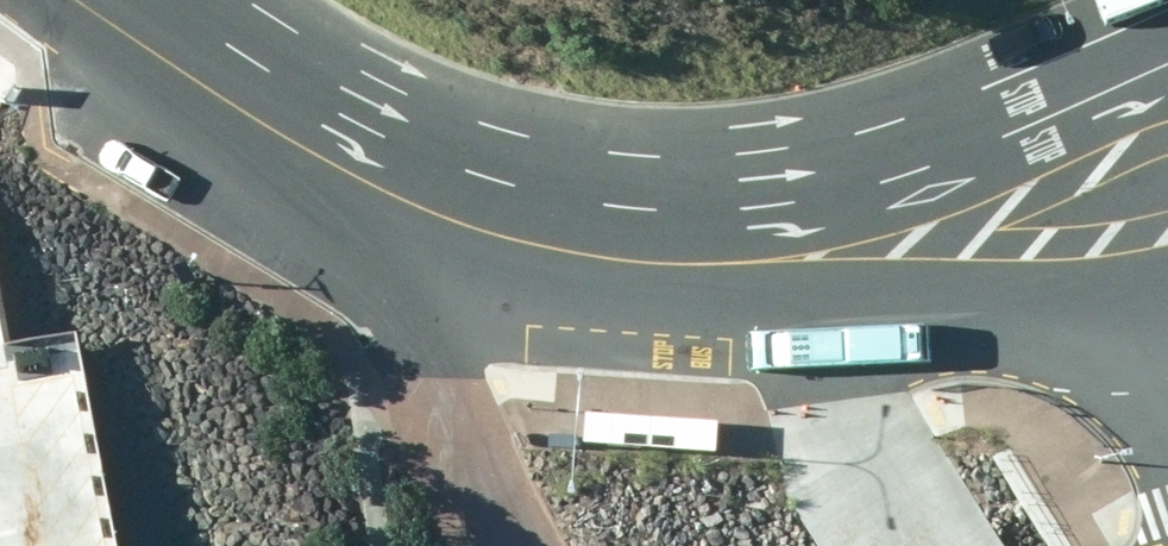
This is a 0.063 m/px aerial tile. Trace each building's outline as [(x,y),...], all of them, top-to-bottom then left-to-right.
[(45,348),(15,354),(18,371),(48,365),(45,348)] [(724,421),(623,393),(615,420),(716,448),(724,421)]
